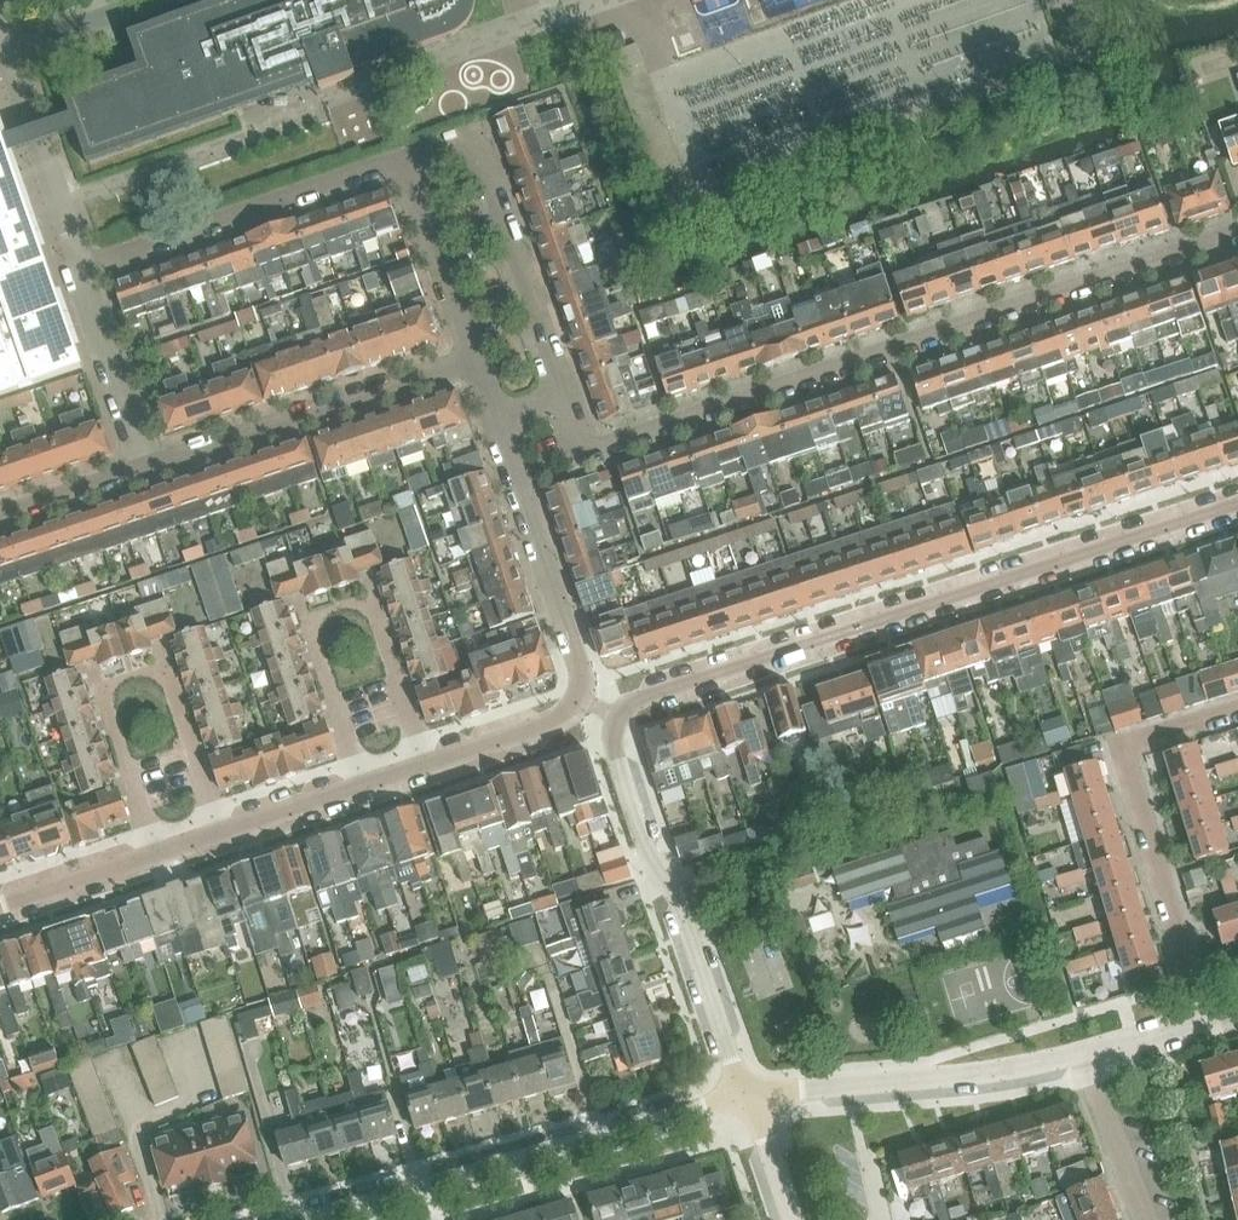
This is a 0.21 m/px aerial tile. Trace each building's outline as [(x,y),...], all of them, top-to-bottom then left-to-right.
[(63,95),(71,116),(76,132),(88,164),(222,116),(220,109),(315,75),(320,89),(356,76),(354,69),(436,40),(450,35),(454,33),(460,30),(463,28),(465,25),(468,22),(470,19),(472,16),(473,13),(474,9),(475,6),(475,2),(475,0),(229,0),(129,35),(132,43),(140,68),(122,74),(63,95)] [(883,25),(848,37),(864,81),(852,85),(857,100),(875,94),(876,96),(904,86),(883,25)] [(502,143),(560,123),(561,122),(558,110),(538,117),(534,105),(494,118),(502,143)] [(567,107),(558,110),(561,122),(571,118),(567,107)] [(65,373),(81,367),(82,367),(75,347),(45,261),(37,241),(22,196),(8,156),(37,145),(63,136),(76,132),(71,116),(57,121),(32,129),(2,140),(0,134),(0,394),(65,373)] [(561,122),(560,123),(562,128),(573,124),(571,118),(561,122)] [(1169,121),(1155,126),(1161,141),(1175,136),(1169,121)] [(549,133),(562,128),(560,123),(502,143),(511,166),(553,151),(555,150),(549,133)] [(1224,131),(1235,164),(1237,163),(1237,126),(1224,131)] [(1139,141),(1124,146),(1127,156),(1143,151),(1139,141)] [(1115,149),(1092,157),(1096,171),(1120,163),(1117,153),(1116,152),(1115,149)] [(1211,166),(1220,163),(1215,150),(1206,153),(1211,166)] [(553,151),(511,166),(519,189),(575,170),(582,167),(579,156),(558,163),(553,151)] [(527,213),(572,197),(566,182),(574,180),(576,173),(575,170),(519,189),(527,213)] [(1218,172),(1192,180),(1205,218),(1230,210),(1230,209),(1218,172)] [(1151,236),(1170,230),(1169,229),(1152,180),(1129,188),(1144,236),(1150,234),(1151,236)] [(1205,218),(1192,180),(1166,189),(1179,226),(1179,227),(1205,218)] [(1021,182),(1012,185),(1018,201),(1027,198),(1021,182)] [(1032,182),(1023,185),(1027,197),(1028,197),(1036,194),(1032,182)] [(1060,224),(1072,260),(1074,260),(1074,258),(1096,250),(1079,200),(1074,185),(1065,188),(1070,204),(1056,208),(1060,224)] [(1119,191),(1122,201),(1108,205),(1120,242),(1120,244),(1144,236),(1129,188),(1119,191)] [(378,235),(389,232),(391,238),(401,234),(402,234),(387,189),(365,196),(378,235)] [(985,192),(974,196),(978,208),(989,204),(985,192)] [(1072,260),(1060,224),(1056,208),(1049,211),(1048,207),(1041,209),(1036,194),(1028,197),(1027,197),(1035,220),(1033,220),(1049,268),(1072,260)] [(341,205),(356,248),(358,253),(363,251),(361,243),(378,237),(377,236),(378,235),(365,196),(341,205)] [(1096,250),(1120,242),(1108,205),(1098,209),(1093,196),(1079,200),(1096,250)] [(572,197),(527,213),(535,236),(580,220),(572,197)] [(973,197),(960,201),(961,204),(963,211),(976,206),(973,197)] [(319,212),(333,253),(348,247),(349,250),(356,248),(341,205),(319,212)] [(318,282),(323,280),(316,261),(332,256),(331,253),(333,253),(319,212),(297,220),(318,282)] [(925,216),(926,217),(931,232),(939,229),(934,213),(925,216)] [(914,220),(915,220),(920,235),(930,232),(924,217),(914,220)] [(274,228),(289,272),(301,268),(307,287),(317,284),(316,282),(318,282),(297,220),(274,228)] [(580,220),(535,236),(543,259),(585,245),(588,244),(580,220)] [(1026,276),(1009,228),(997,232),(993,223),(993,220),(983,224),(985,230),(1002,282),(1007,280),(1008,282),(1026,276)] [(1049,268),(1033,220),(1009,228),(1026,276),(1049,268)] [(868,222),(851,228),(855,237),(871,231),(868,222)] [(892,229),(896,241),(906,238),(902,225),(892,229)] [(289,272),(274,228),(250,236),(265,280),(263,280),(270,300),(277,298),(270,278),(289,272)] [(966,254),(978,290),(1002,282),(985,230),(971,235),(973,241),(963,244),(966,254)] [(837,234),(821,240),(824,249),(840,243),(837,234)] [(242,288),(263,280),(265,280),(250,236),(227,244),(242,288)] [(819,239),(799,246),(802,255),(822,248),(819,239)] [(226,314),(230,313),(224,294),(242,288),(227,244),(204,251),(226,314)] [(938,247),(940,252),(956,298),(978,290),(966,254),(952,258),(948,244),(938,247)] [(585,245),(543,259),(552,282),(597,267),(595,260),(591,262),(585,245)] [(396,251),(398,258),(399,259),(409,255),(410,255),(407,247),(406,247),(396,251)] [(213,318),(226,314),(204,251),(182,259),(192,289),(202,286),(213,318)] [(916,261),(932,308),(953,301),(952,299),(956,298),(940,252),(916,260),(916,261)] [(359,258),(363,269),(371,267),(367,255),(359,258)] [(180,330),(191,326),(179,293),(192,289),(182,259),(159,267),(177,323),(180,330)] [(597,267),(552,282),(560,306),(602,291),(597,275),(621,267),(618,259),(597,267)] [(753,261),(744,265),(747,274),(756,270),(753,261)] [(932,308),(916,261),(892,269),(909,318),(909,319),(929,312),(929,309),(932,308)] [(1237,262),(1236,263),(1234,261),(1224,264),(1224,267),(1216,270),(1237,333),(1237,334),(1237,263),(1237,262)] [(875,266),(857,273),(858,276),(876,330),(901,322),(901,321),(881,263),(875,266)] [(412,265),(390,273),(397,296),(420,288),(421,288),(413,265),(412,265)] [(149,313),(169,306),(175,324),(177,323),(159,267),(136,275),(149,313)] [(729,269),(715,273),(718,282),(732,278),(729,269)] [(1237,333),(1216,270),(1209,272),(1206,270),(1196,273),(1196,277),(1193,277),(1207,317),(1219,313),(1229,344),(1237,341),(1237,334),(1237,333)] [(377,272),(364,276),(369,291),(382,286),(377,272)] [(136,275),(114,282),(129,328),(140,324),(137,317),(149,313),(136,275)] [(876,330),(858,276),(835,283),(836,284),(853,338),(876,330)] [(1182,334),(1183,338),(1206,330),(1200,313),(1187,276),(1170,282),(1171,284),(1166,286),(1182,334)] [(349,282),(339,285),(344,298),(353,295),(349,282)] [(830,345),(853,338),(836,284),(813,292),(816,301),(830,345)] [(745,285),(736,288),(740,299),(748,296),(745,285)] [(1182,334),(1166,286),(1148,292),(1149,294),(1143,296),(1158,342),(1182,334)] [(794,289),(787,292),(808,353),(830,345),(816,301),(800,306),(794,289)] [(687,297),(692,311),(703,308),(700,299),(712,295),(710,290),(687,297)] [(786,311),(770,316),(785,361),(808,353),(787,292),(786,290),(780,292),(786,311)] [(602,291),(560,306),(569,330),(631,308),(635,307),(633,300),(608,309),(602,291)] [(298,336),(313,386),(338,377),(312,302),(310,295),(300,298),(304,309),(301,310),(308,333),(298,336)] [(1132,341),(1133,340),(1136,349),(1158,342),(1143,296),(1121,304),(1132,341)] [(354,331),(339,336),(326,297),(312,302),(338,377),(367,368),(354,331)] [(681,315),(692,311),(687,297),(676,301),(663,305),(668,319),(681,315)] [(404,315),(416,351),(440,343),(425,298),(423,298),(411,302),(415,312),(404,315)] [(785,361),(770,316),(766,304),(750,309),(748,302),(740,304),(762,368),(785,361)] [(739,376),(762,368),(740,304),(732,307),(738,327),(724,332),(729,346),(739,376)] [(1132,341),(1121,304),(1098,311),(1113,356),(1123,353),(1120,345),(1132,341)] [(280,305),(261,311),(264,318),(283,312),(280,305)] [(375,314),(390,360),(416,351),(404,315),(401,305),(375,314)] [(640,313),(644,326),(667,319),(662,306),(640,313)] [(239,320),(256,315),(254,308),(237,314),(239,320)] [(612,322),(633,314),(631,308),(569,330),(576,352),(618,338),(612,322)] [(1113,356),(1098,311),(1076,319),(1075,317),(1074,317),(1087,356),(1101,351),(1104,359),(1113,356)] [(350,317),(354,331),(367,368),(390,360),(375,314),(362,318),(361,313),(350,317)] [(1068,375),(1080,370),(1076,357),(1086,354),(1086,356),(1087,356),(1074,317),(1052,325),(1068,375)] [(213,328),(217,338),(242,329),(239,320),(213,328)] [(180,330),(177,323),(175,324),(159,329),(161,336),(180,330)] [(1068,375),(1052,325),(1029,332),(1030,335),(1043,371),(1046,382),(1068,375)] [(217,338),(213,328),(199,333),(202,342),(217,338)] [(699,333),(686,337),(688,343),(701,339),(699,333)] [(1046,382),(1043,371),(1030,335),(1007,342),(1022,386),(1023,390),(1046,382)] [(165,345),(168,354),(193,346),(190,336),(165,345)] [(272,345),(273,348),(290,394),(313,386),(298,336),(272,345)] [(585,376),(631,360),(622,336),(618,338),(576,352),(585,376)] [(716,384),(706,353),(701,339),(688,343),(678,346),(679,349),(692,392),(716,384)] [(983,350),(995,387),(1011,381),(1014,389),(1022,386),(1007,342),(983,350)] [(168,354),(165,345),(152,349),(155,359),(168,354)] [(692,392),(679,349),(678,346),(655,354),(670,399),(692,392)] [(729,346),(706,353),(716,384),(739,376),(729,346)] [(290,394),(273,348),(250,355),(255,369),(265,402),(290,394)] [(939,363),(954,413),(989,401),(985,390),(995,387),(983,350),(956,359),(956,358),(939,363)] [(1230,352),(1220,355),(1224,369),(1234,365),(1230,352)] [(1191,362),(1194,373),(1217,366),(1212,353),(1190,360),(1191,362)] [(646,355),(631,360),(585,376),(593,400),(636,385),(630,367),(632,366),(634,369),(648,363),(646,355)] [(225,362),(241,410),(265,402),(255,369),(240,374),(235,359),(225,362)] [(206,386),(217,418),(241,410),(225,362),(214,366),(219,381),(206,386)] [(1167,370),(1170,381),(1194,373),(1191,362),(1167,370)] [(924,411),(938,406),(942,417),(954,413),(939,363),(933,365),(932,363),(911,370),(924,411)] [(1170,381),(1167,370),(1146,377),(1149,388),(1170,381)] [(1198,378),(1202,389),(1224,382),(1221,370),(1198,378)] [(1129,378),(1134,393),(1147,389),(1143,374),(1129,378)] [(176,378),(193,426),(217,418),(206,386),(192,391),(186,375),(176,378)] [(886,429),(887,428),(911,420),(896,375),(872,383),(886,427),(886,429)] [(60,381),(64,390),(77,386),(74,376),(60,381)] [(176,378),(165,382),(170,398),(156,403),(167,435),(193,426),(176,378)] [(1202,389),(1198,378),(1176,385),(1179,396),(1202,389)] [(64,390),(60,381),(47,385),(50,395),(64,390)] [(886,429),(886,427),(872,383),(848,391),(858,422),(863,436),(886,429)] [(593,400),(601,422),(661,402),(659,395),(642,402),(636,385),(593,400)] [(1123,386),(1100,393),(1103,403),(1117,399),(1126,396),(1123,386)] [(1153,392),(1156,401),(1177,394),(1174,386),(1153,392)] [(448,445),(472,436),(456,389),(432,397),(448,445)] [(14,396),(17,405),(33,400),(30,391),(14,396)] [(849,425),(858,422),(848,391),(826,399),(840,442),(854,438),(849,425)] [(1102,404),(1099,395),(1086,399),(1089,408),(1102,404)] [(14,396),(0,401),(0,406),(2,411),(17,405),(14,396)] [(436,449),(448,445),(432,397),(407,405),(419,442),(421,441),(432,437),(436,449)] [(1141,397),(1128,402),(1132,414),(1145,409),(1141,397)] [(817,450),(835,444),(840,442),(826,399),(803,406),(812,437),(817,450)] [(1054,409),(1057,419),(1079,411),(1076,402),(1054,409)] [(1107,409),(1109,417),(1125,412),(1122,404),(1107,409)] [(419,442),(407,405),(383,414),(395,450),(397,449),(401,458),(424,450),(421,441),(419,442)] [(817,450),(812,437),(803,406),(780,414),(794,458),(817,450)] [(1224,429),(1216,406),(1207,409),(1211,422),(1226,467),(1232,465),(1233,467),(1237,466),(1237,425),(1224,429)] [(1057,419),(1054,409),(1054,407),(1035,413),(1039,424),(1057,419)] [(1109,417),(1107,409),(1090,414),(1094,428),(1111,422),(1109,417)] [(82,410),(70,414),(86,462),(112,453),(101,421),(100,422),(87,426),(82,410)] [(1226,467),(1211,422),(1199,426),(1195,413),(1184,417),(1203,472),(1209,470),(1209,472),(1226,467)] [(52,438),(62,470),(86,462),(70,414),(61,417),(66,433),(52,438)] [(395,450),(383,414),(359,422),(374,469),(396,461),(393,451),(395,450)] [(790,459),(794,458),(780,414),(757,421),(767,452),(771,464),(789,458),(790,459)] [(27,415),(19,417),(23,428),(31,426),(27,415)] [(1008,422),(1012,433),(1028,428),(1025,416),(1008,422)] [(1063,423),(1065,431),(1067,437),(1085,430),(1081,417),(1063,423)] [(1167,443),(1179,480),(1203,472),(1184,417),(1173,420),(1177,430),(1166,433),(1169,443),(1167,443)] [(767,452),(757,421),(734,429),(749,475),(751,474),(759,500),(771,496),(762,467),(771,464),(767,452)] [(1008,421),(985,429),(989,441),(1012,433),(1008,422),(1008,421)] [(334,430),(347,466),(363,461),(366,470),(372,468),(372,469),(374,469),(359,422),(334,430)] [(1061,423),(1038,431),(1038,432),(1041,442),(1064,435),(1061,423)] [(22,430),(38,478),(62,470),(52,438),(39,442),(34,426),(22,430)] [(989,442),(989,441),(985,429),(984,426),(961,434),(966,448),(966,449),(989,442)] [(711,437),(725,482),(727,482),(726,478),(743,473),(744,476),(749,475),(734,429),(711,437)] [(960,429),(943,435),(949,454),(954,452),(966,448),(961,434),(960,429)] [(4,454),(14,486),(38,478),(22,430),(12,433),(17,449),(4,454)] [(334,430),(310,438),(324,482),(335,478),(333,471),(347,466),(334,430)] [(1035,432),(1027,435),(1030,445),(1039,442),(1036,432),(1035,432)] [(704,489),(725,482),(711,437),(688,444),(702,486),(703,486),(704,489)] [(305,439),(277,449),(290,488),(319,479),(305,439)] [(1118,449),(1134,497),(1136,497),(1135,494),(1157,487),(1140,439),(1119,446),(1120,448),(1118,449)] [(1140,439),(1157,487),(1179,480),(1167,443),(1155,447),(1152,439),(1143,442),(1142,439),(1140,439)] [(665,452),(679,494),(702,486),(688,444),(665,452)] [(893,444),(874,450),(877,463),(897,457),(893,444)] [(923,444),(912,448),(917,461),(927,457),(923,444)] [(1000,444),(992,447),(998,464),(1006,460),(1000,444)] [(251,458),(264,497),(290,488),(277,449),(251,458)] [(1096,456),(1112,504),(1134,497),(1118,449),(1096,456)] [(974,466),(987,461),(983,450),(970,455),(973,464),(974,466)] [(484,466),(479,451),(477,452),(453,459),(454,460),(458,474),(458,475),(484,466)] [(679,494),(665,452),(642,460),(657,506),(658,505),(657,501),(679,494)] [(14,486),(4,454),(0,455),(0,491),(14,486)] [(973,464),(970,455),(952,461),(955,470),(973,464)] [(1112,504),(1096,456),(1074,463),(1088,510),(1089,512),(1112,504)] [(264,497),(251,458),(224,467),(237,506),(264,497)] [(443,464),(448,477),(458,474),(454,460),(443,464)] [(642,460),(619,467),(634,513),(657,506),(642,460)] [(887,460),(874,464),(877,475),(890,471),(890,470),(887,460)] [(1066,517),(1088,510),(1074,463),(1060,468),(1058,462),(1049,465),(1066,517)] [(870,464),(850,470),(854,482),(874,476),(870,464)] [(917,472),(922,487),(948,478),(943,464),(917,472)] [(1031,488),(1043,525),(1066,517),(1049,465),(1037,469),(1042,484),(1031,488)] [(848,466),(825,474),(827,478),(831,490),(854,482),(850,470),(848,466)] [(237,506),(224,467),(197,476),(210,515),(237,506)] [(608,470),(598,473),(601,481),(611,478),(608,470)] [(493,496),(485,471),(425,492),(427,499),(443,494),(449,511),(450,511),(493,496)] [(431,484),(428,474),(409,481),(413,490),(431,484)] [(544,492),(552,516),(595,503),(589,485),(600,481),(597,474),(544,492)] [(897,479),(900,488),(914,484),(911,475),(897,479)] [(171,484),(184,524),(210,515),(197,476),(171,484)] [(977,478),(998,541),(1016,536),(1015,534),(1020,532),(1005,487),(988,493),(985,483),(980,485),(977,477),(977,478)] [(827,478),(805,485),(808,497),(831,490),(827,478)] [(977,478),(968,480),(978,510),(964,515),(976,551),(994,546),(993,543),(998,541),(977,478)] [(900,488),(897,479),(883,483),(886,492),(900,488)] [(184,524),(171,484),(144,493),(157,533),(184,524)] [(1005,487),(1020,532),(1043,525),(1031,488),(1018,492),(1015,484),(1005,487)] [(796,489),(782,494),(786,509),(801,504),(796,489)] [(851,494),(854,503),(868,499),(865,489),(851,494)] [(401,512),(417,507),(418,506),(413,490),(396,496),(401,512)] [(117,502),(130,542),(157,533),(144,493),(117,502)] [(854,503),(851,494),(837,498),(840,508),(854,503)] [(446,538),(446,539),(502,520),(493,496),(450,511),(456,527),(453,528),(456,535),(448,538),(446,538)] [(364,523),(377,518),(388,515),(384,501),(360,509),(364,523)] [(90,511),(104,551),(130,542),(117,502),(90,511)] [(735,509),(738,519),(758,513),(755,502),(735,508),(735,509)] [(334,509),(337,518),(341,529),(357,524),(350,503),(334,509)] [(595,503),(552,516),(560,541),(618,521),(617,520),(615,521),(613,513),(600,518),(595,503)] [(950,560),(973,553),(956,503),(933,510),(950,560)] [(804,509),(807,519),(820,514),(817,505),(804,509)] [(401,512),(404,522),(420,517),(417,507),(401,512)] [(625,509),(613,513),(615,521),(617,520),(628,517),(625,509)] [(735,509),(721,514),(724,524),(738,519),(735,509)] [(807,519),(804,509),(790,514),(793,523),(807,519)] [(301,513),(304,522),(313,520),(310,510),(301,513)] [(910,518),(926,568),(950,560),(933,510),(910,518)] [(64,520),(77,560),(104,551),(90,511),(64,520)] [(304,522),(301,513),(292,516),(295,525),(304,522)] [(688,521),(692,535),(716,527),(711,513),(688,521)] [(404,522),(408,532),(424,526),(420,517),(404,522)] [(903,575),(926,568),(910,518),(887,526),(903,575)] [(37,529),(50,569),(77,560),(64,520),(37,529)] [(467,558),(510,542),(502,520),(446,539),(448,545),(461,540),(467,558)] [(600,554),(600,553),(599,551),(596,543),(622,534),(618,521),(560,541),(568,564),(600,554)] [(692,535),(688,521),(671,527),(675,541),(692,535)] [(751,527),(754,536),(769,531),(766,522),(751,527)] [(408,532),(411,541),(427,536),(424,526),(408,532)] [(864,533),(880,583),(903,575),(887,526),(864,533)] [(754,536),(751,527),(737,531),(740,541),(754,536)] [(248,531),(251,540),(260,537),(257,528),(248,531)] [(50,569),(37,529),(10,538),(24,578),(50,569)] [(358,535),(369,567),(382,563),(371,530),(358,535)] [(434,543),(446,539),(446,538),(448,538),(445,530),(431,535),(434,543)] [(251,540),(248,531),(238,534),(241,543),(251,540)] [(660,531),(643,538),(642,538),(646,550),(664,544),(660,531)] [(857,591),(880,583),(864,533),(841,541),(857,591)] [(347,538),(356,571),(369,567),(358,535),(347,538)] [(411,541),(414,551),(430,546),(427,536),(411,541)] [(24,578),(10,538),(0,542),(0,586),(24,578)] [(359,579),(356,571),(347,538),(345,539),(347,545),(343,546),(345,551),(337,553),(335,548),(329,550),(331,555),(325,557),(335,588),(351,582),(359,580),(359,579)] [(706,542),(709,551),(722,547),(719,538),(706,542)] [(207,543),(210,553),(221,550),(217,539),(207,543)] [(613,574),(622,571),(627,569),(626,568),(630,567),(628,560),(639,556),(633,541),(600,553),(600,554),(568,564),(584,609),(621,598),(618,588),(613,574)] [(817,548),(834,598),(857,591),(841,541),(817,548)] [(1201,553),(1201,554),(1186,559),(1201,604),(1237,592),(1237,543),(1237,541),(1201,553)] [(510,542),(467,558),(470,569),(452,575),(456,587),(518,566),(510,542)] [(709,551),(706,542),(692,547),(695,556),(709,551)] [(255,560),(265,557),(261,543),(251,546),(255,560)] [(245,563),(255,560),(251,546),(241,549),(245,563)] [(194,550),(197,558),(206,556),(203,547),(194,550)] [(135,564),(155,560),(152,548),(132,553),(135,564)] [(834,598),(817,548),(794,556),(802,581),(797,583),(804,608),(834,598)] [(236,566),(245,563),(241,549),(231,552),(236,566)] [(197,558),(194,550),(185,552),(188,561),(197,558)] [(660,557),(663,567),(676,562),(673,553),(660,557)] [(229,564),(226,554),(210,560),(213,569),(229,564)] [(303,589),(296,567),(292,556),(280,560),(290,593),(303,589)] [(765,566),(781,615),(804,608),(797,583),(802,581),(794,556),(765,566)] [(335,588),(325,557),(296,567),(303,589),(306,596),(306,597),(313,595),(329,590),(335,588)] [(663,567),(660,557),(646,562),(649,571),(663,567)] [(1162,566),(1175,603),(1179,614),(1191,610),(1199,633),(1208,629),(1202,608),(1201,604),(1186,559),(1186,558),(1175,561),(1171,560),(1166,564),(1162,566)] [(213,569),(210,560),(194,565),(197,574),(213,569)] [(280,560),(267,564),(278,597),(290,593),(280,560)] [(430,586),(428,580),(419,583),(411,560),(384,568),(385,573),(379,574),(384,589),(388,600),(430,586)] [(141,567),(144,577),(153,574),(150,564),(141,567)] [(229,564),(213,569),(216,578),(232,573),(229,564)] [(1161,633),(1165,645),(1174,642),(1163,606),(1175,603),(1162,566),(1160,566),(1156,565),(1152,569),(1140,573),(1157,622),(1159,622),(1161,626),(1156,627),(1159,634),(1161,633)] [(483,605),(526,589),(518,566),(456,587),(459,593),(476,587),(481,603),(482,603),(483,605)] [(742,573),(758,623),(781,615),(765,566),(742,573)] [(144,577),(141,567),(132,570),(135,579),(144,577)] [(183,584),(194,581),(189,567),(179,571),(183,584)] [(200,583),(216,578),(213,569),(197,574),(200,583)] [(179,571),(169,574),(174,588),(183,584),(179,571)] [(613,574),(618,588),(627,585),(622,571),(613,574)] [(232,573),(216,578),(219,588),(235,583),(232,573)] [(735,630),(758,623),(742,573),(719,581),(735,630)] [(1118,580),(1131,617),(1145,612),(1153,636),(1159,634),(1156,627),(1161,626),(1159,622),(1157,622),(1140,573),(1133,575),(1128,574),(1123,578),(1118,580)] [(169,574),(160,577),(164,591),(174,588),(169,574)] [(164,591),(160,577),(140,583),(145,597),(164,591)] [(203,593),(219,588),(216,578),(200,583),(203,593)] [(1115,649),(1117,648),(1122,661),(1132,658),(1120,620),(1131,617),(1118,580),(1117,580),(1112,579),(1108,583),(1096,587),(1113,636),(1115,636),(1117,641),(1113,642),(1115,649)] [(712,638),(735,630),(719,581),(696,588),(712,638)] [(86,586),(89,595),(98,592),(95,583),(86,586)] [(235,583),(219,588),(222,597),(238,592),(235,583)] [(28,601),(47,595),(44,584),(25,590),(28,601)] [(89,595),(86,586),(78,589),(81,598),(89,595)] [(430,586),(388,600),(393,615),(395,624),(401,622),(402,625),(430,617),(422,594),(432,591),(430,586)] [(1075,594),(1087,631),(1088,635),(1091,642),(1106,637),(1110,650),(1115,649),(1113,642),(1117,641),(1115,636),(1113,636),(1096,587),(1088,589),(1084,589),(1079,593),(1075,594)] [(206,602),(222,597),(219,588),(203,593),(206,602)] [(673,596),(689,645),(712,638),(696,588),(673,596)] [(73,589),(60,594),(61,594),(64,603),(77,599),(76,599),(73,589)] [(534,612),(526,589),(483,605),(489,622),(488,623),(490,628),(534,612)] [(238,592),(222,597),(225,606),(241,601),(238,592)] [(1088,635),(1087,631),(1075,594),(1073,595),(1068,595),(1063,596),(1059,600),(1047,603),(1064,653),(1066,652),(1069,657),(1064,659),(1066,664),(1068,663),(1077,660),(1075,653),(1088,649),(1084,637),(1088,635)] [(666,653),(689,645),(673,596),(650,603),(666,653)] [(209,611),(225,606),(222,597),(206,602),(209,611)] [(164,636),(177,631),(166,598),(153,603),(164,636)] [(621,598),(584,609),(599,653),(606,657),(624,651),(625,655),(629,656),(639,653),(625,611),(621,598)] [(33,604),(36,613),(45,610),(42,601),(33,604)] [(228,615),(244,610),(241,601),(225,606),(228,615)] [(247,625),(253,643),(295,630),(292,620),(287,604),(286,605),(281,606),(280,602),(253,611),(256,622),(247,625)] [(150,640),(164,636),(153,603),(141,607),(150,640)] [(625,611),(639,653),(640,653),(643,660),(666,653),(650,603),(625,611)] [(1066,652),(1064,653),(1047,603),(1039,606),(1034,605),(1029,609),(1026,610),(1039,646),(1051,642),(1064,682),(1073,680),(1068,663),(1066,664),(1064,659),(1069,657),(1066,652)] [(36,613),(33,604),(24,607),(27,616),(36,613)] [(228,615),(225,606),(209,611),(212,620),(228,615)] [(145,650),(153,648),(153,647),(150,640),(141,607),(122,613),(125,623),(117,626),(127,656),(129,656),(145,650)] [(1023,678),(1024,677),(1034,674),(1032,669),(1045,665),(1039,646),(1026,610),(1024,611),(1019,610),(1015,614),(1005,617),(1021,667),(1023,666),(1025,672),(1021,673),(1023,678)] [(406,655),(448,641),(446,635),(437,639),(430,617),(402,625),(403,629),(398,631),(401,639),(406,655)] [(980,625),(992,661),(994,661),(1008,656),(1021,694),(1028,691),(1024,677),(1023,678),(1021,673),(1025,672),(1023,666),(1021,667),(1005,617),(996,620),(991,619),(986,623),(980,625)] [(37,628),(34,618),(18,624),(21,633),(37,628)] [(459,627),(463,637),(475,633),(472,622),(459,627)] [(515,642),(517,641),(530,681),(542,677),(546,678),(550,677),(552,674),(555,673),(541,633),(526,639),(521,623),(509,626),(515,642)] [(97,657),(90,630),(88,624),(74,629),(85,661),(97,657)] [(959,632),(971,669),(973,668),(976,679),(988,676),(990,683),(1000,680),(994,661),(992,661),(980,625),(972,628),(967,627),(964,630),(959,632)] [(123,657),(127,656),(117,626),(94,634),(92,629),(90,630),(97,657),(100,664),(100,665),(107,663),(123,657)] [(223,653),(221,647),(212,650),(204,627),(177,636),(178,640),(173,642),(178,658),(181,667),(223,653)] [(21,633),(24,643),(40,637),(37,628),(21,633)] [(85,661),(74,629),(60,633),(71,665),(85,661)] [(299,659),(298,656),(303,654),(300,645),(295,630),(253,643),(254,648),(264,645),(272,668),(299,659)] [(508,688),(517,686),(521,687),(525,685),(527,682),(530,681),(517,641),(515,642),(501,647),(497,632),(487,635),(492,650),(493,650),(498,668),(496,669),(498,677),(503,675),(508,688)] [(971,669),(959,632),(952,634),(948,633),(944,637),(934,640),(953,696),(964,692),(958,673),(971,669)] [(475,633),(463,637),(467,649),(479,645),(475,633)] [(24,643),(28,652),(30,651),(44,647),(40,637),(24,643)] [(22,638),(6,643),(11,657),(26,652),(22,638)] [(918,645),(912,647),(927,692),(940,688),(944,698),(953,696),(934,640),(926,642),(922,642),(918,645)] [(450,647),(448,641),(406,655),(411,669),(414,680),(420,679),(421,683),(448,674),(440,650),(450,647)] [(927,692),(912,647),(910,644),(902,647),(901,651),(890,654),(914,727),(927,723),(921,702),(919,703),(916,695),(927,692)] [(36,667),(46,664),(40,649),(44,647),(30,651),(36,667)] [(473,672),(484,703),(498,699),(500,695),(498,692),(508,688),(503,675),(498,677),(496,669),(498,668),(493,650),(492,650),(468,657),(473,672)] [(30,651),(28,652),(21,655),(26,671),(36,667),(30,651)] [(196,693),(223,684),(216,661),(225,658),(223,653),(181,667),(186,683),(189,691),(195,689),(196,693)] [(869,661),(891,735),(914,727),(890,654),(882,657),(879,654),(871,657),(870,661),(869,661)] [(21,655),(11,658),(16,674),(26,671),(21,655)] [(300,662),(299,659),(272,668),(279,691),(270,695),(271,699),(313,685),(308,670),(305,661),(300,662)] [(1223,666),(1232,694),(1237,692),(1237,661),(1223,666)] [(1199,673),(1208,701),(1232,694),(1223,666),(1199,673)] [(47,680),(54,702),(45,706),(47,712),(89,698),(85,688),(80,673),(75,675),(74,671),(47,680)] [(452,692),(459,712),(461,719),(487,711),(486,710),(484,703),(473,672),(457,677),(460,684),(451,687),(452,692)] [(866,673),(841,681),(819,689),(824,702),(806,708),(818,742),(866,726),(871,741),(887,736),(866,673)] [(1199,673),(1178,680),(1186,708),(1208,701),(1199,673)] [(452,692),(442,696),(437,683),(417,690),(428,722),(436,720),(437,720),(440,720),(440,719),(459,712),(452,692)] [(199,722),(242,708),(240,704),(231,707),(223,684),(196,693),(197,696),(191,698),(194,707),(199,722)] [(1186,708),(1178,684),(1158,690),(1166,715),(1186,708)] [(271,699),(273,704),(283,701),(291,725),(317,716),(316,712),(322,710),(318,700),(313,685),(271,699)] [(780,691),(766,695),(781,740),(809,730),(794,686),(790,687),(783,685),(780,691)] [(0,696),(0,711),(3,719),(26,712),(19,690),(0,696)] [(89,698),(47,712),(49,717),(58,713),(66,736),(92,727),(91,724),(97,722),(94,713),(89,698)] [(1143,722),(1136,699),(1109,707),(1111,716),(1116,730),(1116,731),(1143,722)] [(739,704),(716,711),(729,750),(741,746),(753,785),(763,781),(756,759),(770,755),(759,719),(745,723),(739,704)] [(242,741),(234,717),(244,714),(242,708),(199,722),(204,737),(208,748),(214,746),(215,749),(242,741)] [(719,779),(731,775),(712,714),(700,718),(697,717),(692,718),(691,721),(688,722),(688,721),(687,721),(703,773),(716,769),(719,779)] [(1111,716),(1101,720),(1105,733),(1116,730),(1111,716)] [(1049,745),(1071,739),(1065,718),(1043,725),(1049,745)] [(306,762),(323,757),(328,756),(328,755),(335,753),(325,720),(306,727),(310,738),(302,741),(301,737),(298,737),(306,762)] [(676,767),(687,764),(694,787),(706,783),(703,773),(687,721),(677,725),(674,723),(669,725),(667,727),(664,729),(664,730),(676,767)] [(65,767),(107,753),(102,738),(99,729),(94,731),(92,727),(66,736),(73,760),(64,763),(65,767)] [(654,733),(641,737),(661,798),(673,794),(666,771),(676,767),(664,730),(663,730),(659,728),(655,730),(654,733)] [(268,739),(281,778),(307,770),(304,763),(306,762),(298,737),(287,741),(284,733),(268,739)] [(240,748),(251,781),(254,780),(256,787),(281,778),(268,739),(248,745),(250,753),(246,754),(244,747),(240,748)] [(968,739),(960,742),(969,768),(977,766),(968,739)] [(1031,741),(1019,745),(1023,757),(1024,759),(1036,755),(1031,741)] [(998,748),(1002,760),(1003,764),(1023,757),(1019,745),(1018,742),(998,748)] [(1175,782),(1206,773),(1198,746),(1167,755),(1175,782)] [(1081,747),(1053,755),(1059,774),(1067,771),(1087,765),(1081,747)] [(240,748),(234,750),(236,753),(239,752),(242,761),(235,764),(231,751),(211,757),(222,790),(230,788),(235,787),(235,786),(251,781),(240,748)] [(992,749),(974,754),(978,766),(996,761),(992,749)] [(576,756),(567,759),(587,823),(611,815),(590,752),(588,752),(585,750),(576,753),(576,756)] [(65,767),(67,773),(77,770),(84,793),(111,784),(110,780),(115,778),(112,768),(107,753),(65,767)] [(545,766),(544,767),(560,817),(568,815),(572,825),(576,824),(581,837),(591,833),(587,823),(567,759),(558,762),(554,760),(546,762),(545,766)] [(1229,763),(1232,774),(1237,772),(1237,760),(1229,763)] [(1059,774),(1055,775),(1060,792),(1063,801),(1075,798),(1106,789),(1098,762),(1087,765),(1067,771),(1059,774)] [(1232,774),(1229,763),(1216,766),(1220,778),(1232,774)] [(950,764),(929,770),(934,788),(955,781),(950,764)] [(1025,765),(1006,770),(1020,815),(1038,809),(1035,800),(1032,789),(1026,769),(1025,765)] [(541,768),(517,775),(535,832),(549,827),(556,849),(566,846),(541,768)] [(976,768),(965,771),(968,781),(979,777),(976,768)] [(999,789),(996,779),(994,773),(979,777),(968,781),(974,797),(999,789)] [(1182,808),(1214,798),(1206,773),(1175,782),(1182,808)] [(927,774),(914,778),(919,792),(932,788),(927,774)] [(517,775),(493,783),(516,855),(521,871),(524,881),(537,876),(525,840),(537,837),(535,832),(517,775)] [(472,787),(471,791),(483,830),(489,850),(501,846),(505,859),(510,875),(521,871),(516,855),(493,783),(482,787),(479,785),(472,787)] [(118,788),(89,797),(100,830),(117,825),(122,824),(122,823),(129,821),(118,788)] [(1106,789),(1075,798),(1087,840),(1075,844),(1083,870),(1083,871),(1096,868),(1127,858),(1119,832),(1106,789)] [(449,793),(447,798),(465,853),(474,850),(476,855),(478,854),(485,875),(496,872),(489,850),(483,830),(471,791),(459,795),(455,792),(449,793)] [(1060,792),(1048,796),(1051,807),(1063,804),(1063,801),(1060,792)] [(1038,811),(1051,807),(1048,796),(1035,800),(1038,809),(1038,811)] [(100,830),(89,797),(86,798),(91,811),(82,814),(78,801),(61,807),(72,840),(75,847),(100,838),(97,831),(100,830)] [(426,805),(423,806),(441,859),(451,856),(454,865),(458,864),(464,883),(474,880),(465,853),(447,798),(446,799),(437,802),(434,799),(427,801),(426,805)] [(1221,824),(1214,798),(1182,808),(1190,833),(1221,824)] [(829,799),(799,808),(804,828),(835,819),(829,799)] [(33,811),(47,856),(57,852),(57,851),(60,844),(61,844),(72,840),(61,807),(59,802),(33,811)] [(5,821),(0,807),(0,865),(6,862),(17,859),(5,821)] [(419,808),(402,814),(423,882),(432,879),(425,857),(435,854),(419,808)] [(5,821),(17,859),(27,855),(30,854),(35,859),(36,859),(47,856),(33,811),(5,821)] [(402,814),(382,820),(396,867),(401,881),(402,884),(412,881),(414,890),(424,886),(423,882),(402,814)] [(382,820),(361,827),(387,907),(400,903),(393,884),(401,881),(396,867),(382,820)] [(1221,824),(1190,833),(1198,860),(1229,851),(1221,824)] [(763,826),(748,831),(752,844),(752,845),(767,841),(763,826)] [(361,827),(342,833),(362,895),(373,892),(379,910),(387,907),(361,827)] [(696,831),(675,838),(682,861),(688,859),(703,854),(699,842),(697,836),(696,831)] [(727,846),(729,851),(752,844),(748,831),(724,838),(727,846)] [(891,906),(901,938),(940,926),(945,942),(985,929),(974,897),(1012,884),(1001,851),(992,854),(987,838),(958,847),(953,831),(837,870),(848,904),(895,888),(900,903),(891,906)] [(342,833),(323,840),(348,919),(361,915),(356,903),(364,900),(362,895),(342,833)] [(699,842),(703,854),(727,846),(723,834),(699,842)] [(323,840),(302,847),(318,893),(323,910),(324,910),(325,910),(333,907),(338,922),(348,919),(323,840)] [(299,848),(276,855),(299,929),(313,925),(309,912),(319,909),(312,888),(299,848)] [(263,860),(253,863),(275,933),(280,948),(283,956),(294,952),(288,933),(299,929),(276,855),(273,852),(264,854),(263,860)] [(625,857),(601,866),(607,884),(631,876),(625,857)] [(1127,858),(1096,868),(1099,881),(1103,894),(1135,885),(1127,858)] [(1225,860),(1216,862),(1219,872),(1228,869),(1225,860)] [(242,863),(231,866),(233,870),(232,870),(246,920),(252,940),(263,937),(275,933),(253,863),(243,867),(242,863)] [(1041,884),(1058,879),(1057,878),(1060,877),(1057,867),(1038,873),(1041,884)] [(784,878),(789,892),(817,883),(812,868),(784,878)] [(1202,869),(1184,875),(1189,890),(1203,885),(1207,884),(1202,869)] [(1224,885),(1236,881),(1233,869),(1221,873),(1224,885)] [(232,870),(207,878),(227,937),(235,934),(237,934),(234,924),(246,920),(232,870)] [(601,870),(575,878),(580,892),(606,884),(601,870)] [(1073,886),(1087,882),(1083,871),(1083,870),(1070,874),(1073,886)] [(1060,877),(1057,878),(1058,879),(1061,889),(1073,886),(1070,874),(1060,877)] [(207,878),(185,886),(204,945),(206,952),(229,944),(227,937),(207,878)] [(575,878),(554,886),(558,899),(580,892),(575,878)] [(1231,909),(1215,914),(1224,944),(1237,940),(1237,887),(1236,881),(1224,885),(1231,909)] [(1135,885),(1103,894),(1111,920),(1142,911),(1135,885)] [(185,886),(165,893),(185,952),(204,945),(185,886)] [(148,898),(145,899),(158,938),(161,948),(173,944),(176,954),(176,955),(177,955),(185,952),(165,893),(157,895),(152,895),(148,898)] [(576,899),(562,904),(573,937),(573,938),(576,937),(578,942),(622,927),(622,926),(625,925),(627,921),(624,912),(620,910),(617,911),(614,902),(613,900),(598,905),(595,894),(595,893),(576,899)] [(145,899),(119,908),(136,960),(146,957),(141,944),(153,940),(161,965),(166,963),(164,958),(161,948),(158,938),(145,899)] [(531,903),(510,910),(513,919),(535,912),(531,903)] [(104,909),(92,913),(93,916),(106,955),(123,949),(127,963),(136,960),(119,908),(106,913),(104,909)] [(1142,911),(1111,920),(1119,946),(1150,937),(1142,911)] [(803,915),(802,916),(796,918),(792,919),(799,940),(803,939),(805,938),(811,936),(803,915)] [(77,922),(68,924),(89,987),(99,984),(98,979),(112,974),(108,960),(106,955),(93,916),(89,918),(84,916),(79,918),(77,922)] [(533,917),(510,924),(517,948),(539,942),(533,917)] [(1099,924),(1099,922),(1087,926),(1090,937),(1102,934),(1099,924)] [(68,924),(43,933),(57,976),(72,972),(78,990),(76,990),(81,1003),(93,999),(89,987),(68,924)] [(436,925),(422,928),(426,941),(440,937),(436,925)] [(459,926),(441,932),(442,936),(444,941),(462,935),(459,926)] [(1078,941),(1090,937),(1087,926),(1074,930),(1078,941)] [(573,937),(562,941),(565,950),(579,946),(587,968),(631,954),(635,952),(637,948),(634,940),(630,938),(626,939),(622,927),(578,942),(576,937),(573,938),(573,937)] [(494,931),(478,936),(482,948),(497,943),(494,931)] [(396,932),(381,936),(387,955),(402,950),(398,940),(396,932)] [(43,933),(20,941),(33,980),(45,976),(58,1015),(69,1012),(57,976),(43,933)] [(235,934),(227,937),(229,944),(231,949),(239,946),(235,934)] [(417,934),(398,940),(402,950),(420,944),(417,934)] [(1108,950),(1095,954),(1099,965),(1111,962),(1111,963),(1123,960),(1127,972),(1127,973),(1158,964),(1150,937),(1119,946),(1119,947),(1108,951),(1108,950)] [(370,938),(356,943),(358,951),(362,962),(376,957),(370,938)] [(0,947),(0,960),(16,1009),(18,1015),(29,1012),(20,985),(33,981),(33,980),(20,941),(16,942),(13,940),(7,942),(7,945),(0,947)] [(451,940),(433,946),(436,958),(455,953),(451,940)] [(562,941),(546,946),(548,951),(550,955),(551,955),(556,953),(565,950),(562,941)] [(358,951),(344,956),(348,967),(362,962),(358,951)] [(333,953),(313,959),(319,979),(330,976),(339,973),(333,953)] [(587,968),(583,970),(591,991),(594,990),(595,994),(639,979),(631,954),(587,968)] [(412,983),(407,984),(412,1002),(435,996),(432,985),(425,965),(408,970),(412,983)] [(396,966),(380,970),(384,982),(399,977),(396,966)] [(368,967),(353,971),(359,996),(374,992),(368,967)] [(9,1036),(20,1032),(0,971),(0,1009),(9,1036)] [(528,973),(520,984),(530,991),(538,980),(528,973)] [(586,1002),(582,1004),(583,1005),(585,1011),(600,1006),(609,1003),(614,1017),(648,1006),(639,979),(595,994),(594,990),(591,991),(583,994),(586,1002)] [(349,984),(335,987),(341,1011),(355,1007),(349,984)] [(318,985),(297,991),(298,993),(299,997),(302,1009),(303,1011),(323,1005),(318,985)] [(298,993),(275,1000),(280,1016),(302,1009),(299,997),(298,993)] [(583,994),(566,999),(569,1009),(583,1005),(582,1004),(586,1002),(583,994)] [(201,998),(181,1004),(187,1025),(207,1019),(201,998)] [(176,999),(153,1006),(162,1033),(185,1025),(176,999)] [(439,1005),(430,1007),(432,1019),(441,1017),(439,1005)] [(583,1005),(569,1009),(573,1023),(580,1021),(585,1011),(583,1005)] [(272,1006),(239,1015),(246,1042),(260,1038),(255,1021),(271,1016),(274,1016),(272,1006)] [(531,1006),(521,1009),(524,1019),(534,1016),(531,1006)] [(614,1018),(605,1021),(608,1031),(618,1028),(623,1044),(656,1032),(660,1031),(662,1027),(659,1017),(655,1015),(651,1016),(648,1006),(614,1017),(614,1018)] [(209,1020),(201,1022),(205,1035),(230,1027),(226,1014),(209,1020)] [(534,1016),(524,1019),(528,1034),(538,1031),(534,1016)] [(144,1018),(130,1022),(134,1031),(136,1039),(149,1035),(144,1018)] [(230,1027),(205,1035),(209,1047),(234,1039),(230,1027)] [(117,1037),(107,1040),(110,1050),(131,1043),(137,1041),(136,1039),(134,1031),(117,1037)] [(532,1048),(510,1055),(512,1064),(523,1099),(548,1092),(536,1047),(541,1046),(543,1045),(538,1031),(528,1034),(532,1048)] [(480,1032),(469,1034),(474,1049),(484,1046),(480,1032)] [(613,1042),(602,1046),(605,1055),(613,1053),(615,1059),(627,1055),(632,1070),(665,1059),(656,1032),(623,1044),(614,1047),(613,1042)] [(155,1035),(131,1044),(136,1057),(160,1047),(155,1035)] [(234,1039),(209,1047),(213,1060),(238,1052),(234,1039)] [(541,1046),(536,1047),(548,1092),(549,1096),(553,1098),(563,1095),(566,1091),(564,1087),(577,1084),(566,1049),(563,1039),(543,1045),(541,1046)] [(95,1042),(83,1046),(87,1058),(92,1056),(99,1054),(95,1042)] [(428,1046),(417,1049),(421,1064),(432,1061),(428,1046)] [(457,1067),(455,1068),(459,1081),(469,1114),(496,1106),(486,1072),(484,1062),(488,1061),(486,1053),(484,1046),(474,1049),(469,1051),(472,1063),(457,1067)] [(584,1052),(583,1052),(584,1056),(594,1053),(596,1058),(599,1057),(605,1055),(602,1046),(584,1052)] [(160,1047),(136,1057),(141,1069),(165,1059),(160,1047)] [(55,1048),(30,1057),(36,1076),(61,1067),(55,1048)] [(238,1052),(213,1060),(217,1072),(242,1064),(238,1052)] [(594,1053),(584,1056),(586,1062),(596,1058),(594,1053)] [(87,1058),(67,1066),(72,1078),(97,1069),(92,1056),(87,1058)] [(1231,1057),(1202,1065),(1205,1075),(1212,1098),(1237,1090),(1237,1081),(1231,1057)] [(165,1059),(141,1069),(146,1081),(170,1072),(165,1059)] [(423,1073),(402,1079),(417,1129),(443,1121),(433,1088),(434,1088),(432,1078),(435,1077),(432,1061),(421,1064),(422,1071),(423,1073)] [(242,1064),(217,1072),(221,1085),(246,1077),(242,1064)] [(512,1064),(486,1072),(496,1106),(523,1099),(512,1064)] [(66,1068),(42,1077),(49,1096),(72,1087),(66,1068)] [(97,1069),(72,1078),(77,1090),(101,1081),(97,1069)] [(170,1072),(146,1081),(150,1093),(174,1084),(170,1072)] [(360,1072),(349,1075),(352,1088),(360,1086),(359,1084),(363,1083),(360,1072)] [(246,1077),(221,1085),(225,1097),(250,1089),(246,1077)] [(9,1081),(1,1083),(4,1093),(12,1091),(9,1081)] [(101,1081),(77,1090),(81,1102),(106,1093),(101,1081)] [(434,1088),(433,1088),(443,1121),(469,1114),(459,1081),(434,1088)] [(360,1086),(352,1088),(354,1094),(356,1100),(359,1100),(362,1111),(371,1142),(398,1135),(386,1092),(367,1097),(363,1083),(359,1084),(360,1086)] [(174,1084),(150,1093),(155,1105),(179,1096),(174,1084)] [(300,1090),(287,1093),(290,1103),(298,1101),(298,1104),(304,1103),(300,1090)] [(106,1093),(81,1102),(86,1114),(111,1105),(106,1093)] [(354,1094),(329,1101),(343,1150),(371,1142),(362,1111),(359,1100),(356,1100),(354,1094)] [(308,1113),(304,1114),(316,1158),(343,1150),(329,1101),(328,1098),(306,1105),(308,1113)] [(296,1130),(280,1135),(289,1166),(316,1158),(304,1114),(308,1113),(306,1105),(305,1102),(304,1103),(298,1104),(298,1101),(290,1103),(294,1117),(293,1117),(296,1130)] [(111,1105),(86,1114),(91,1126),(116,1117),(111,1105)] [(1040,1114),(1050,1147),(1079,1138),(1069,1105),(1040,1114)] [(1215,1121),(1225,1119),(1222,1105),(1212,1107),(1215,1121)] [(245,1114),(200,1127),(217,1186),(238,1180),(239,1184),(247,1188),(256,1186),(260,1178),(259,1174),(262,1173),(245,1114)] [(1023,1155),(1050,1147),(1040,1114),(1013,1122),(1023,1155)] [(116,1117),(91,1126),(96,1137),(96,1138),(120,1129),(116,1117)] [(1225,1119),(1215,1121),(1218,1136),(1228,1134),(1225,1119)] [(1007,1160),(1023,1155),(1013,1122),(985,1130),(1003,1187),(1006,1198),(1017,1194),(1007,1160)] [(45,1146),(28,1152),(45,1196),(76,1184),(65,1154),(63,1154),(53,1127),(40,1132),(45,1146)] [(200,1127),(155,1139),(172,1198),(175,1198),(176,1202),(184,1206),(192,1204),(197,1196),(195,1192),(217,1186),(200,1127)] [(120,1129),(96,1138),(101,1151),(125,1141),(120,1129)] [(958,1139),(968,1172),(985,1167),(992,1190),(1003,1187),(985,1130),(958,1139)] [(3,1212),(39,1198),(16,1136),(0,1142),(0,1203),(3,1212)] [(89,1140),(89,1145),(92,1152),(95,1155),(102,1152),(101,1151),(96,1138),(96,1137),(89,1140)] [(931,1147),(930,1147),(940,1180),(968,1172),(958,1139),(946,1142),(946,1140),(942,1137),(932,1140),(930,1144),(931,1147)] [(77,1138),(63,1143),(67,1153),(81,1148),(77,1138)] [(1223,1145),(1230,1174),(1237,1172),(1237,1142),(1223,1145)] [(940,1180),(930,1147),(902,1156),(912,1189),(940,1180)] [(123,1149),(99,1159),(101,1164),(107,1179),(100,1183),(114,1217),(134,1209),(121,1178),(133,1172),(123,1149)] [(78,1187),(92,1219),(107,1219),(114,1217),(100,1183),(107,1179),(101,1164),(99,1159),(90,1163),(92,1168),(97,1179),(78,1187)] [(1058,1172),(1065,1190),(1089,1180),(1083,1162),(1058,1172)] [(694,1216),(730,1206),(721,1176),(705,1180),(701,1166),(673,1174),(686,1217),(683,1218),(684,1219),(696,1219),(694,1216)] [(1230,1174),(1236,1202),(1237,1201),(1237,1172),(1230,1174)] [(683,1218),(686,1217),(673,1174),(646,1182),(657,1219),(676,1219),(683,1218)] [(1045,1177),(1032,1181),(1038,1199),(1051,1194),(1045,1177)] [(1071,1193),(1057,1198),(1065,1219),(1083,1219),(1113,1209),(1102,1181),(1071,1193)] [(619,1189),(628,1219),(632,1219),(643,1217),(644,1219),(657,1219),(646,1182),(619,1189)] [(619,1189),(591,1197),(598,1219),(628,1219),(619,1189)] [(937,1207),(945,1204),(947,1204),(943,1190),(933,1193),(937,1207)] [(572,1203),(544,1211),(546,1219),(577,1219),(572,1203)] [(964,1204),(949,1208),(952,1219),(967,1215),(964,1204)] [(1113,1209),(1083,1219),(1117,1219),(1113,1209)] [(544,1211),(518,1218),(519,1219),(546,1219),(544,1211)] [(989,1212),(973,1212),(973,1219),(990,1219),(989,1212)] [(1022,1212),(1011,1215),(1012,1219),(1024,1219),(1022,1212)]
